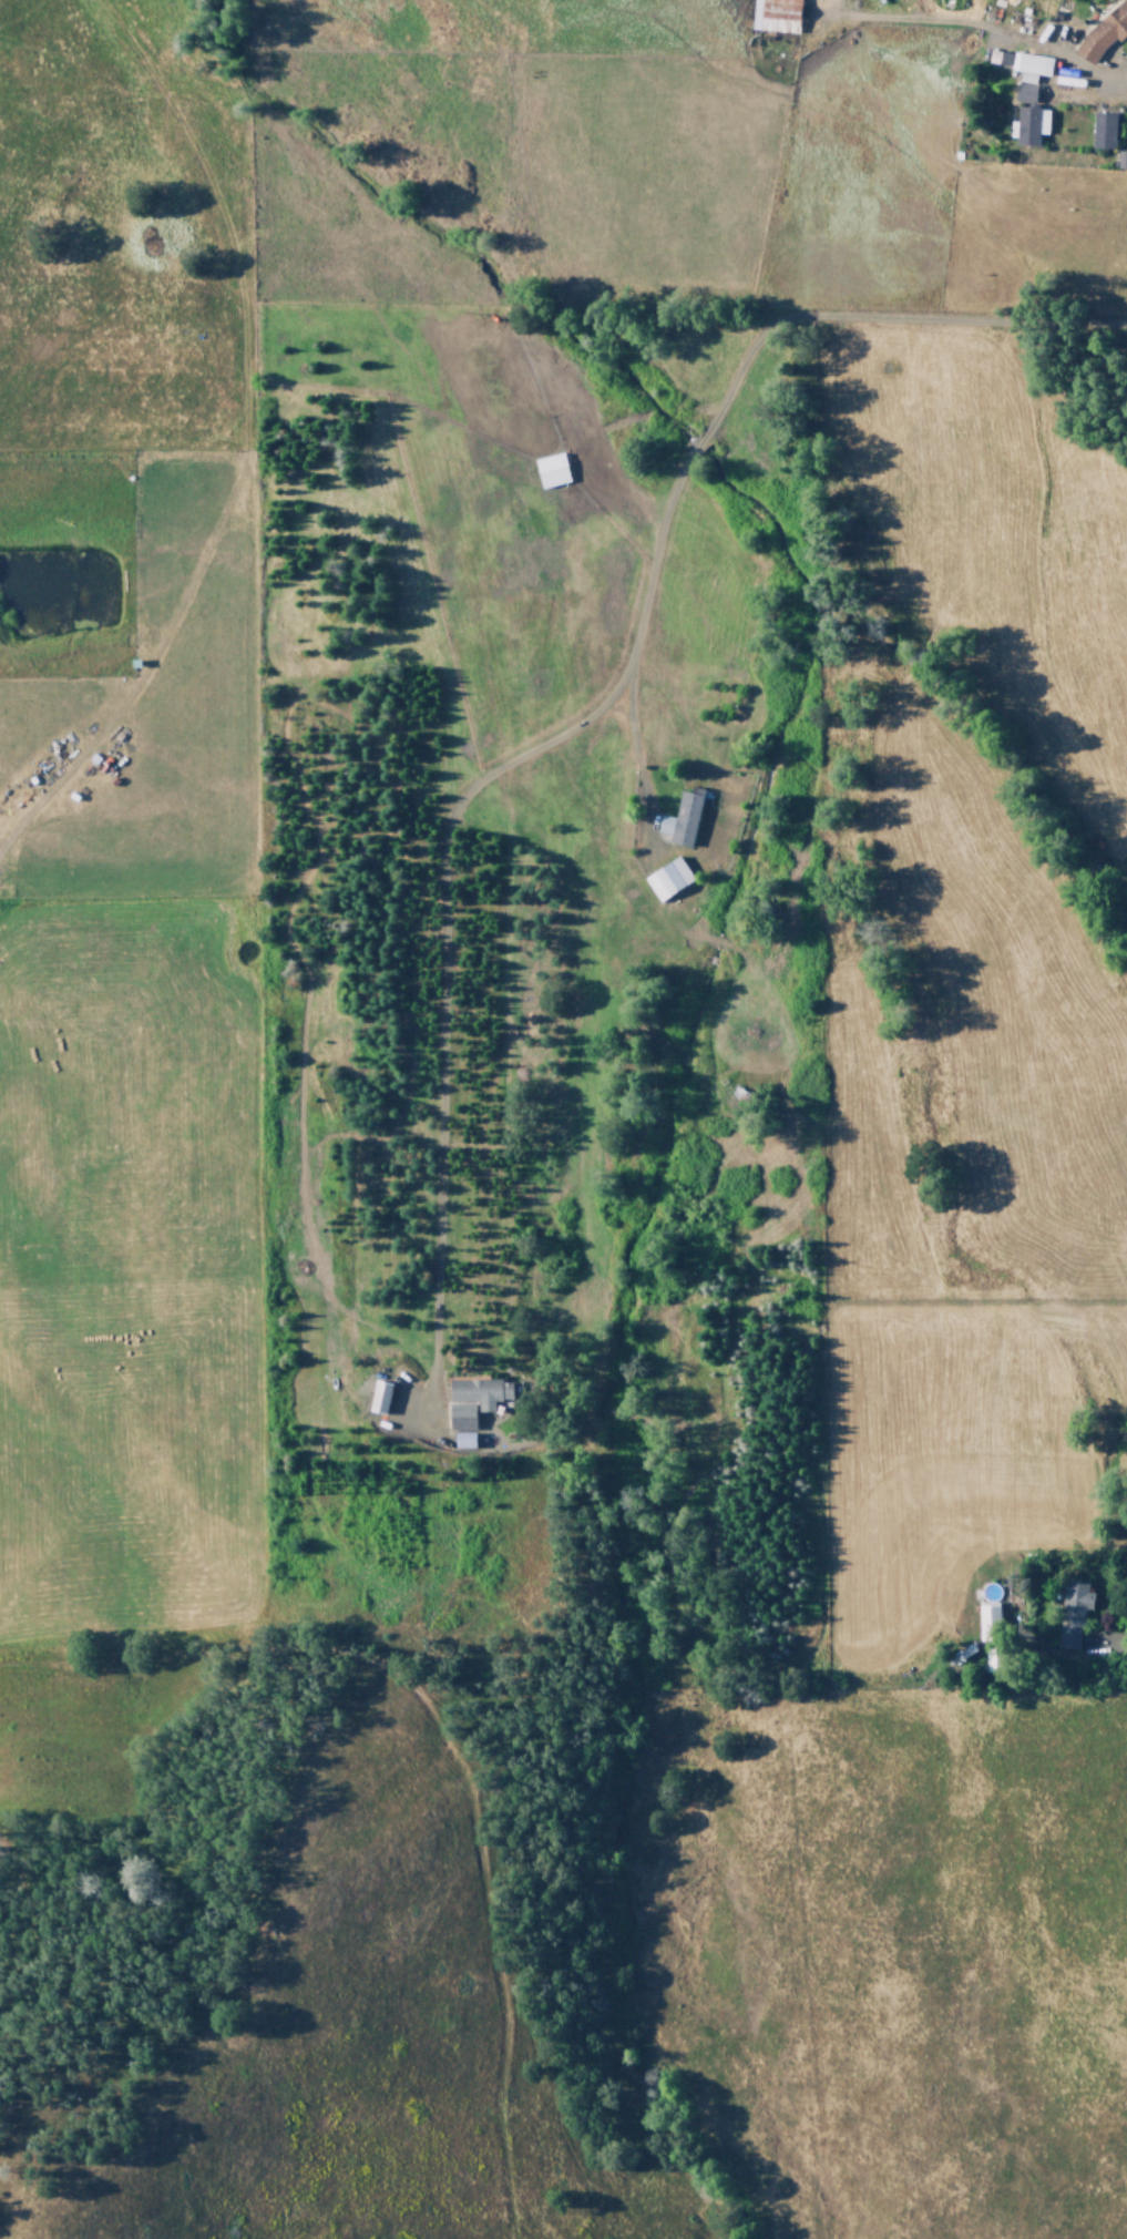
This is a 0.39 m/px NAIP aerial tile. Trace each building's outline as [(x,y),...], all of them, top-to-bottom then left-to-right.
[(800,0),(752,0),(750,31),(798,33),(800,0)] [(1088,65),(1115,39),(1118,42),(1126,33),(1126,2),(1125,0),(1121,0),(1072,49),(1088,65)] [(1010,53),(988,49),(986,63),(1008,66),(1010,53)] [(1051,57),(1012,52),(1009,71),(1018,72),(1014,103),(1018,103),(1015,122),(1011,121),(1008,137),(1016,138),(1016,144),(1037,147),(1039,134),(1046,135),(1050,108),(1032,106),(1037,75),(1049,77),(1051,57)] [(1091,149),(1114,150),(1115,113),(1092,113),(1091,149)] [(1116,151),(1116,169),(1126,170),(1126,151),(1116,151)] [(674,817),(660,814),(656,831),(670,834),(668,842),(690,847),(700,794),(679,790),(674,817)] [(693,880),(679,856),(643,876),(657,901),(693,880)] [(475,1429),(475,1412),(493,1412),(493,1400),(512,1399),(511,1379),(449,1380),(449,1403),(449,1429),(475,1429)] [(473,1448),(474,1433),(454,1432),(453,1448),(473,1448)] [(999,1605),(978,1606),(979,1641),(1000,1640),(999,1605)] [(1000,1649),(986,1648),(985,1671),(999,1672),(1000,1649)]
